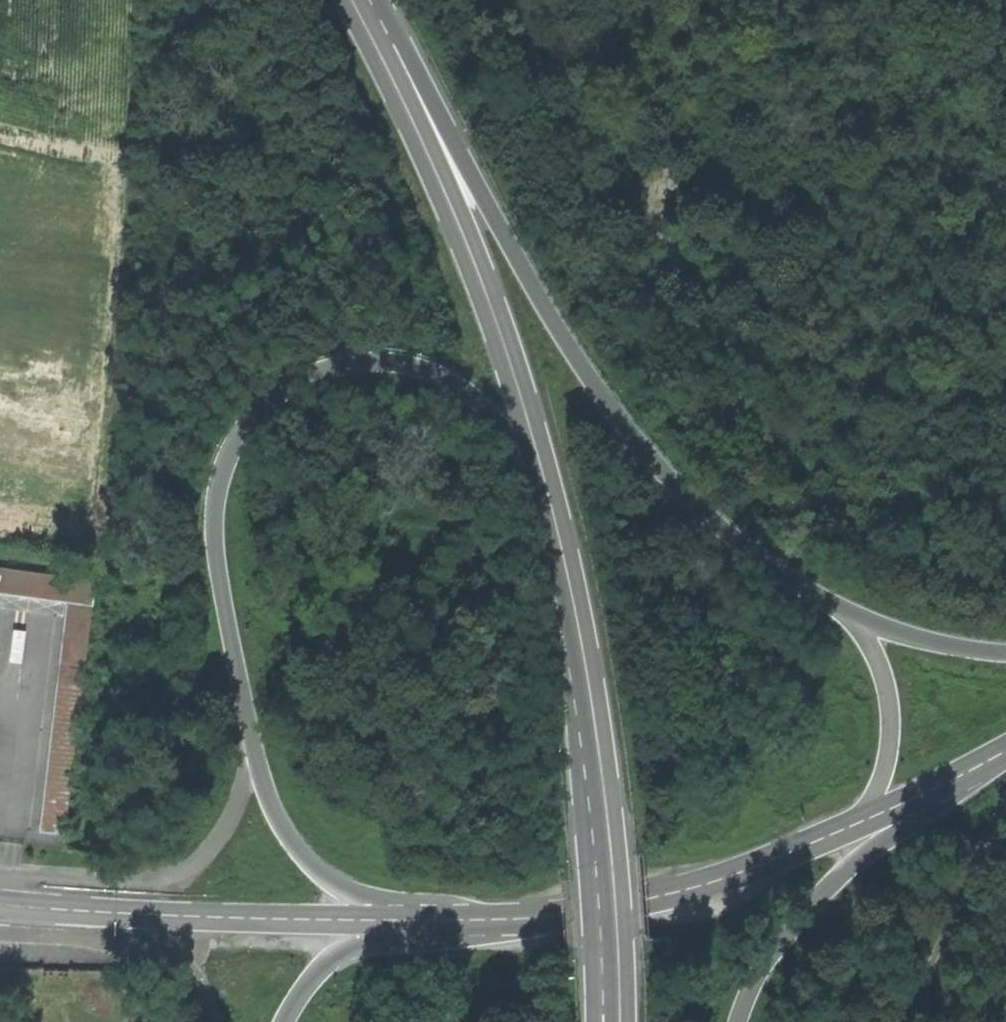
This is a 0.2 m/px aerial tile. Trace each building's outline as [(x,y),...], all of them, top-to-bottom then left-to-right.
[(88,603),(91,579),(0,567),(0,591),(63,600),(88,603)] [(61,832),(88,603),(63,600),(37,829),(61,832)]
